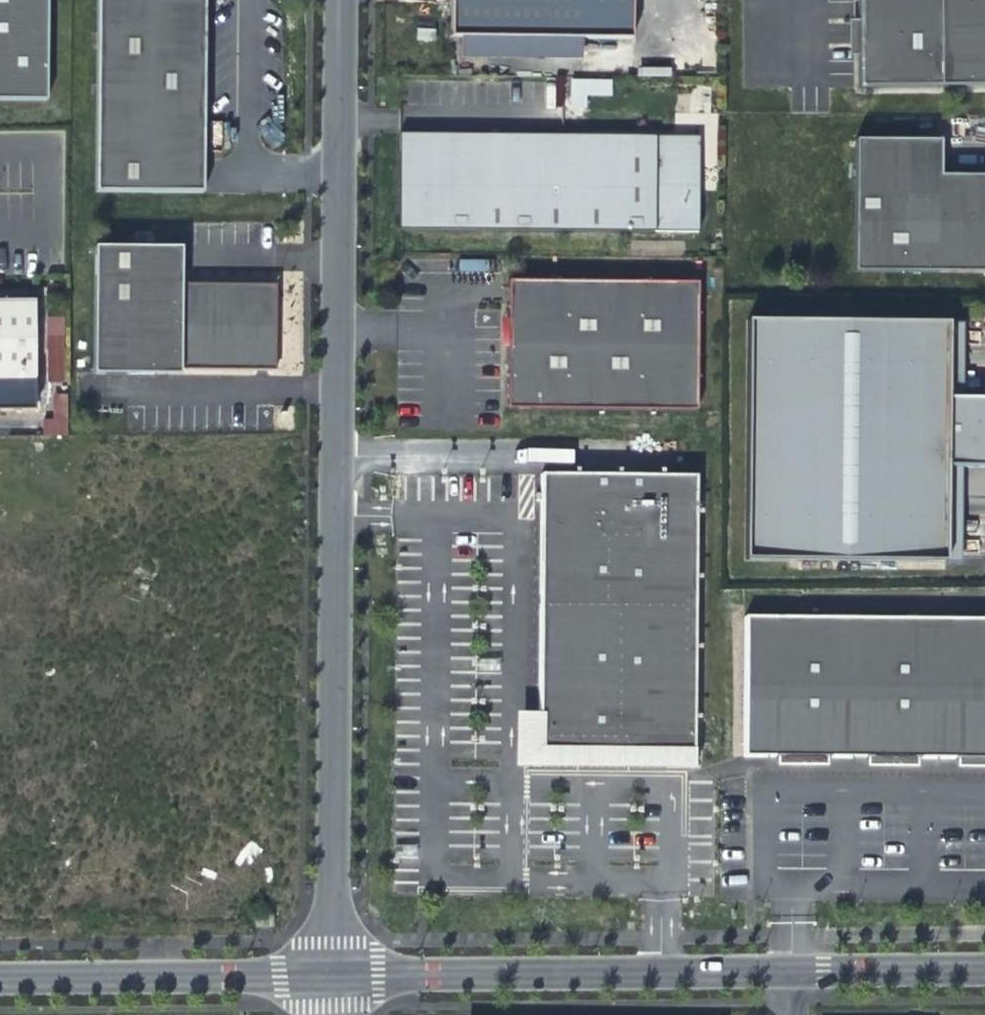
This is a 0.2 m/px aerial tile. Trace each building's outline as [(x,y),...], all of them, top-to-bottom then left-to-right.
[(47,106),(48,0),(0,0),(0,105),(47,106)] [(95,197),(203,199),(206,0),(98,0),(95,197)] [(453,39),(463,39),(584,40),(634,41),(635,0),(453,0),(453,39)] [(858,95),(984,95),(984,0),(858,0),(858,95)] [(584,40),(463,39),(463,64),(584,65),(584,40)] [(670,77),(671,68),(639,67),(638,76),(670,77)] [(612,96),(612,79),(570,78),(569,112),(586,112),(586,96),(612,96)] [(401,135),(400,230),(700,234),(701,138),(401,135)] [(855,148),(853,280),(984,282),(984,185),(940,184),(940,149),(855,148)] [(156,253),(94,252),(93,380),(155,381),(155,376),(274,377),(276,291),(180,290),(180,283),(156,283),(156,253)] [(181,253),(156,253),(156,283),(180,283),(181,253)] [(700,283),(510,282),(509,386),(699,387),(700,283)] [(0,300),(0,380),(34,380),(34,300),(0,300)] [(63,316),(47,317),(48,336),(65,335),(63,316)] [(749,327),(746,567),(947,570),(948,475),(961,475),(984,475),(984,405),(962,405),(949,405),(950,330),(749,327)] [(963,330),(950,330),(949,405),(962,405),(963,330)] [(67,434),(68,393),(48,392),(47,434),(67,434)] [(961,475),(948,475),(947,570),(960,570),(961,475)] [(698,477),(543,476),(540,749),(696,750),(698,477)] [(940,619),(847,619),(747,618),(746,758),(803,759),(846,759),(894,759),(939,760),(984,760),(984,620),(940,619)] [(540,749),(518,749),(518,769),(695,771),(696,750),(540,749)]
